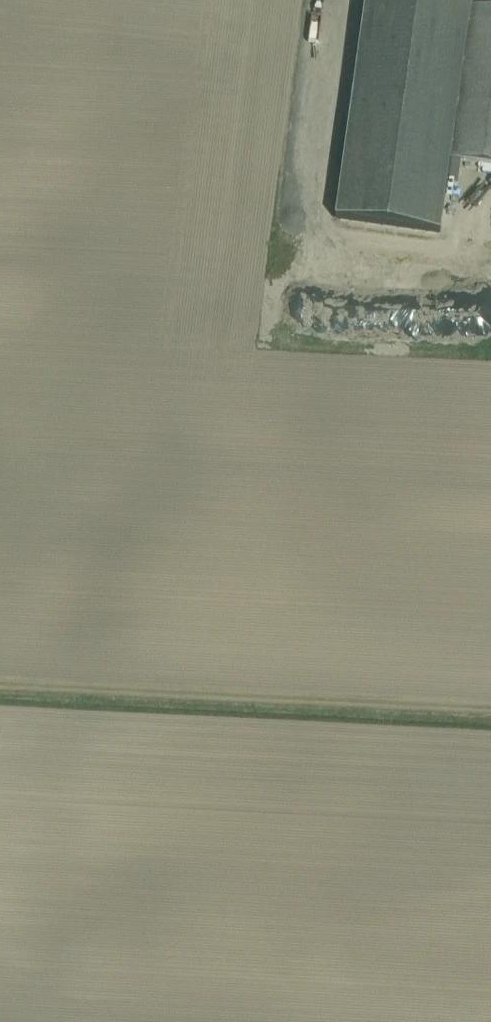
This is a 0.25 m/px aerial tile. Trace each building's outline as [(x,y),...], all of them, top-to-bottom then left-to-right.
[(473,8),(473,7),(425,0),(367,0),(335,220),(440,235),(448,184),(457,185),(460,163),(490,167),(490,10),(473,8)]
